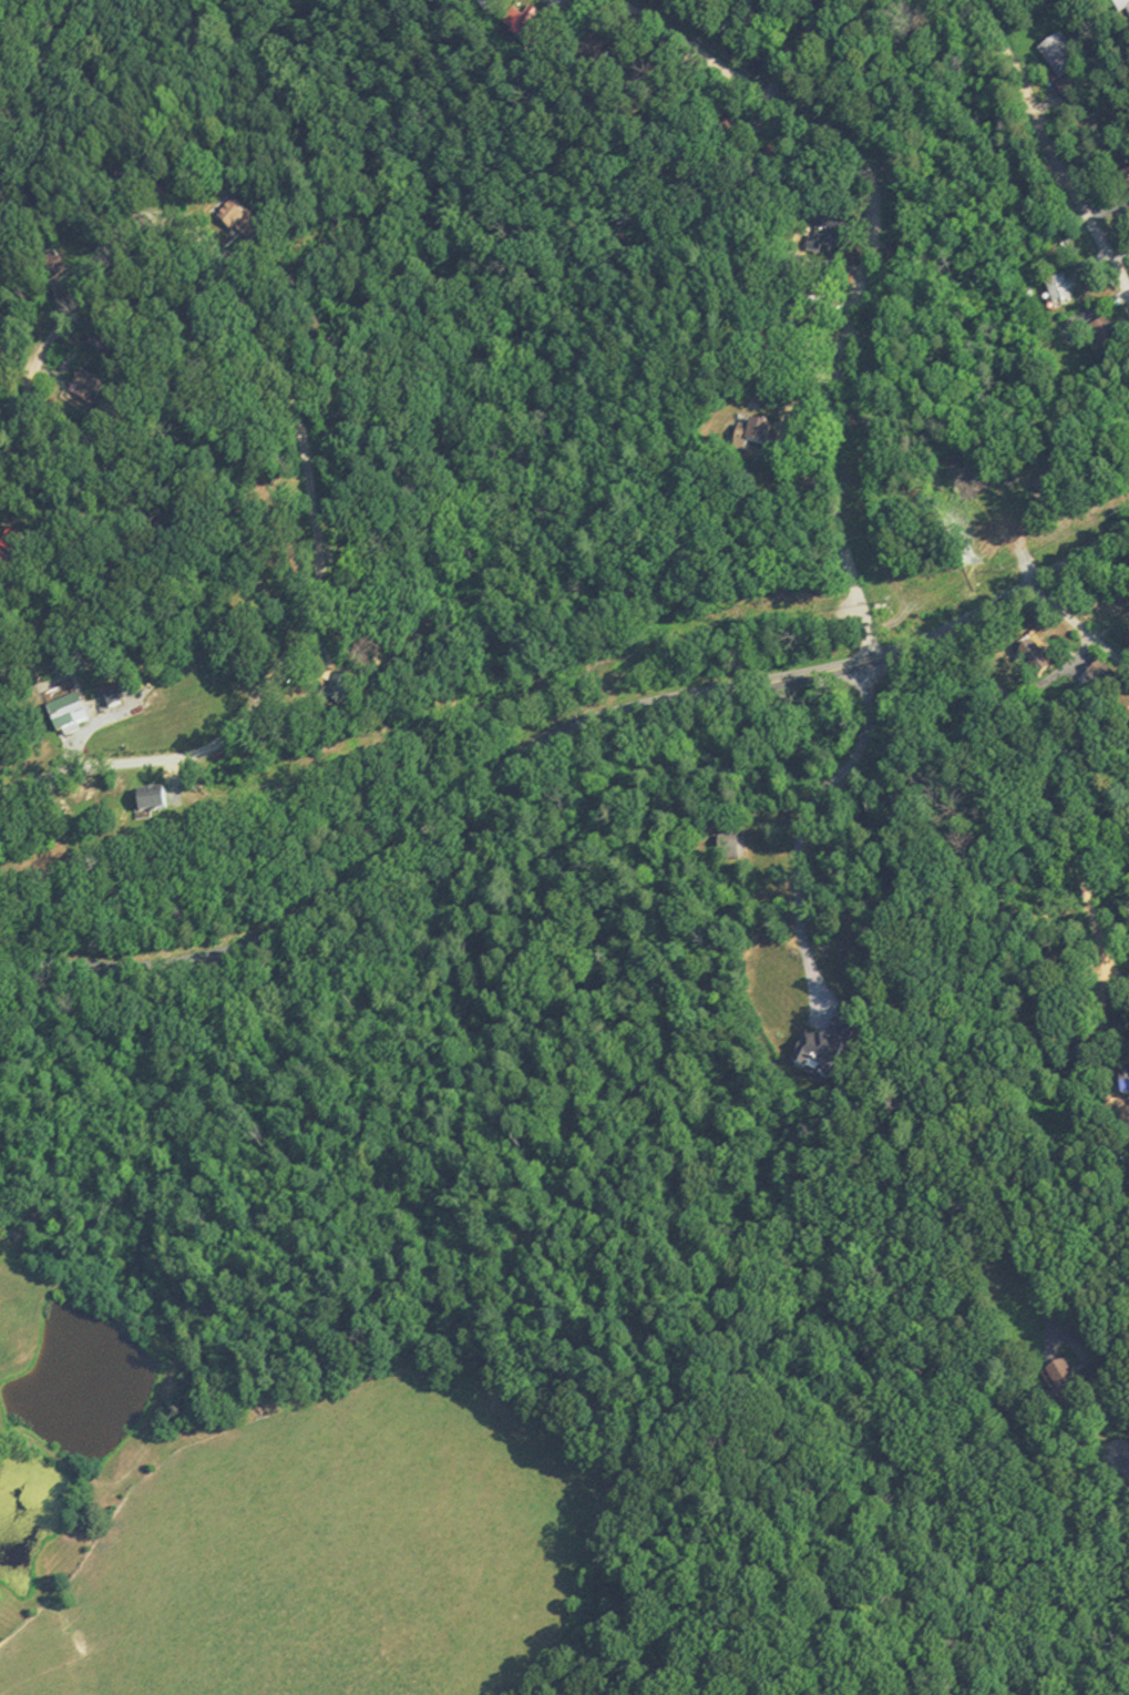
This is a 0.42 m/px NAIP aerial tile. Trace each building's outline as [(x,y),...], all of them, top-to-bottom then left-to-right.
[(482,14),(494,6),(491,0),(473,0),(482,14)] [(1119,15),(1127,11),(1128,17),(1128,0),(1112,0),(1119,15)] [(530,9),(518,18),(513,10),(501,19),(523,50),(547,34),(530,9)] [(1039,49),(1057,80),(1083,65),(1064,34),(1039,49)] [(1056,87),(1064,104),(1081,96),(1073,79),(1056,87)] [(233,230),(241,218),(226,207),(218,220),(233,230)] [(1073,302),(1068,277),(1045,282),(1050,307),(1073,302)] [(1118,355),(1112,322),(1092,325),(1098,359),(1118,355)] [(65,392),(78,409),(94,396),(81,379),(65,392)] [(772,438),(755,419),(738,435),(755,454),(772,438)] [(18,538),(6,531),(0,543),(0,574),(18,538)] [(1048,641),(1023,634),(1016,660),(1011,658),(1007,673),(1037,681),(1048,641)] [(53,716),(62,737),(88,725),(78,704),(53,716)] [(164,791),(134,792),(135,814),(164,814),(164,791)] [(832,1075),(858,1018),(836,1008),(821,1042),(807,1036),(793,1068),(799,1071),(803,1062),(832,1075)] [(1128,1096),(1128,1083),(1120,1083),(1120,1097),(1128,1096)] [(1081,1395),(1077,1382),(1065,1386),(1057,1364),(1043,1369),(1055,1404),(1081,1395)]
